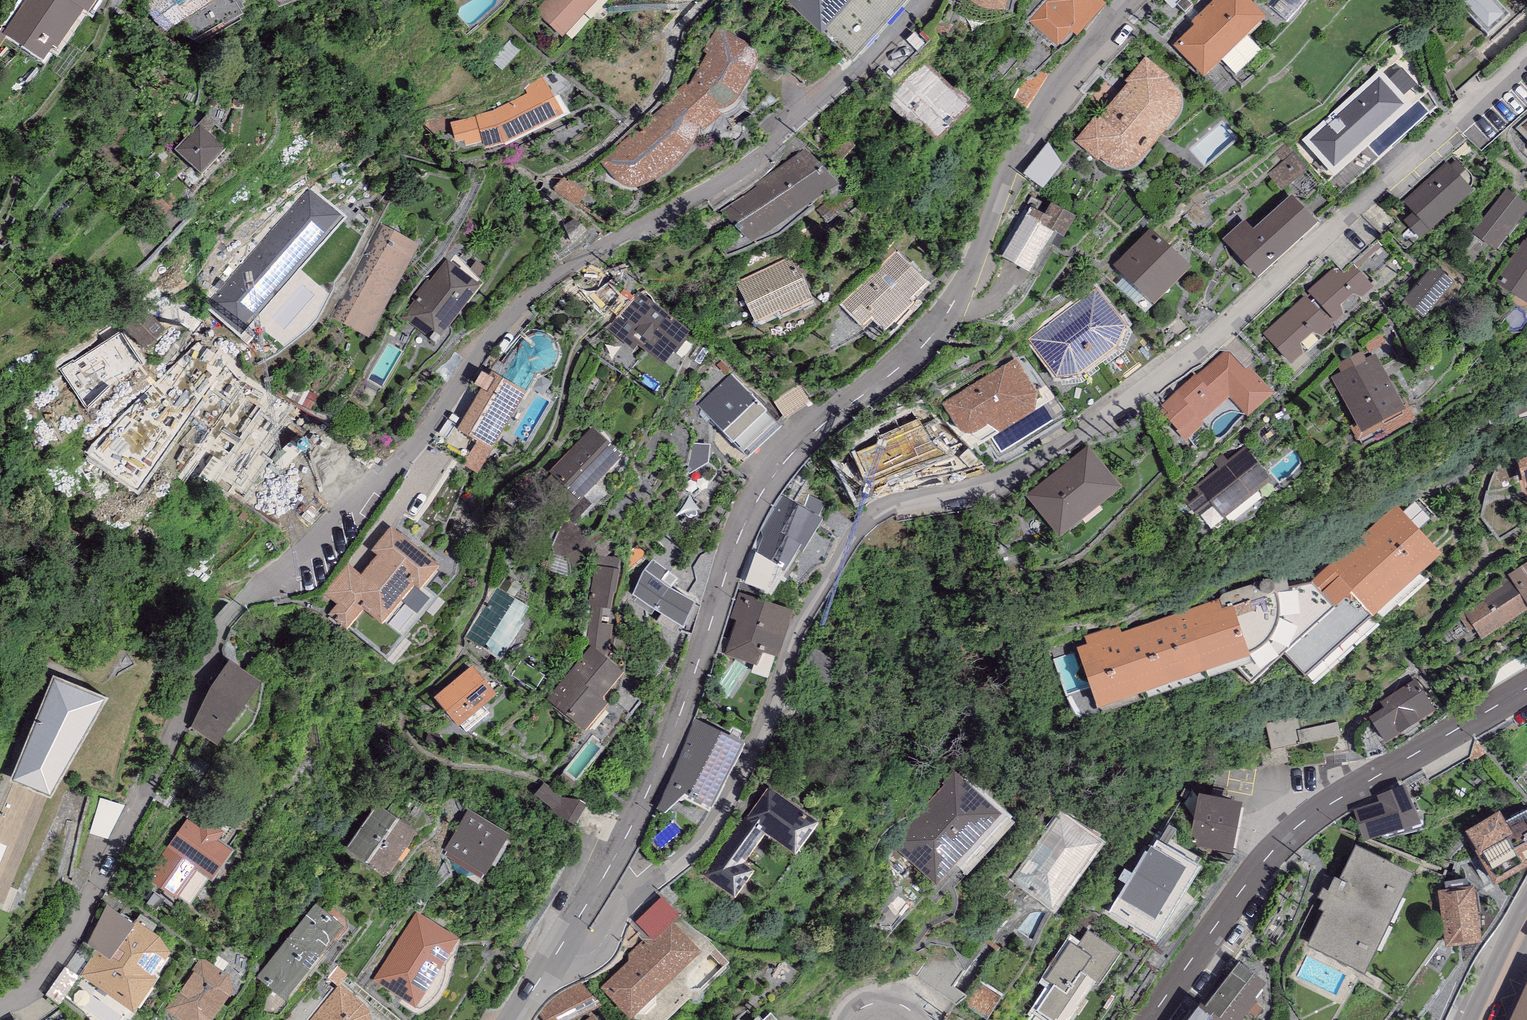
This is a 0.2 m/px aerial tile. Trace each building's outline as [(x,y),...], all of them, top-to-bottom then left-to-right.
[(3,33),(43,60),(52,46),(56,49),(84,9),(88,12),(96,0),(26,0),(3,33)] [(145,4),(164,33),(214,0),(150,0),(145,4)] [(535,11),(562,37),(597,0),(545,0),(535,11)] [(821,25),(852,53),(900,0),(791,0),(821,25)] [(970,1),(975,4),(983,8),(990,10),(998,10),(1004,10),(1009,0),(970,0),(970,1)] [(1106,3),(1102,0),(1046,0),(1029,19),(1058,45),(1071,30),(1077,35),(1106,3)] [(1188,0),(1169,0),(1179,10),(1188,0)] [(1192,21),(1195,25),(1174,45),(1204,76),(1267,16),(1251,0),(1214,0),(1192,21)] [(1487,34),(1510,13),(1497,0),(1455,0),(1487,34)] [(876,53),(889,70),(925,43),(912,26),(876,53)] [(685,83),(600,161),(617,182),(620,184),(625,186),(631,186),(637,186),(642,185),(650,183),(683,156),(690,148),(696,140),(699,132),(700,127),(704,130),(722,112),(719,108),(725,106),(732,103),(738,97),(755,66),(758,59),(758,52),(756,48),(752,45),(716,29),(702,51),(708,54),(692,81),(688,85),(685,83)] [(1145,56),(1125,80),(1128,82),(1098,118),(1094,115),(1074,138),(1099,159),(1100,158),(1104,161),(1110,165),(1117,167),(1123,168),(1131,166),(1136,164),(1139,161),(1176,118),(1179,111),(1181,105),(1181,98),(1180,93),(1176,87),(1168,78),(1170,76),(1145,56)] [(953,89),(924,60),(883,98),(916,132),(922,125),(937,141),(974,104),(955,86),(953,89)] [(1380,70),(1302,140),(1334,176),(1413,106),(1380,70)] [(476,117),(451,122),(456,142),(465,140),(467,146),(483,141),(485,149),(505,143),(563,113),(543,76),(524,86),(528,94),(493,110),(476,115),(476,117)] [(234,139),(207,115),(175,150),(202,174),(234,139)] [(838,183),(805,147),(754,184),(757,187),(722,210),(751,241),(838,183)] [(1047,147),(1028,175),(1050,189),(1069,161),(1047,147)] [(1419,238),(1429,229),(1474,190),(1448,161),(1404,200),(1414,212),(1404,221),(1419,238)] [(311,186),(207,304),(242,334),(346,217),(311,186)] [(1471,232),(1496,251),(1526,210),(1526,203),(1506,187),(1471,232)] [(1245,219),(1223,239),(1259,278),(1318,222),(1291,193),(1254,228),(1245,219)] [(1044,214),(1031,206),(1002,256),(1029,271),(1053,229),(1064,236),(1076,216),(1051,202),(1044,214)] [(380,223),(331,317),(370,337),(419,243),(380,223)] [(1150,226),(1113,265),(1155,304),(1192,266),(1150,226)] [(1526,301),(1526,238),(1497,280),(1526,301)] [(895,250),(842,302),(864,325),(873,316),(886,329),(914,302),(911,298),(927,282),(895,250)] [(792,254),(736,281),(756,322),(779,311),(780,314),(813,297),(792,254)] [(481,285),(447,258),(430,279),(428,278),(414,296),(417,298),(403,315),(435,341),(481,285)] [(1455,278),(1434,260),(1404,295),(1424,313),(1455,278)] [(1374,287),(1354,265),(1345,273),(1337,265),(1305,294),(1306,295),(1263,333),(1291,364),(1334,326),(1332,324),(1374,287)] [(591,298),(573,278),(549,301),(568,320),(591,298)] [(1097,287),(1027,339),(1057,377),(1080,374),(1118,346),(1126,324),(1097,287)] [(638,291),(612,325),(663,364),(689,330),(638,291)] [(134,294),(111,315),(143,350),(166,329),(134,294)] [(491,371),(457,429),(492,450),(527,391),(537,373),(539,373),(547,371),(552,368),(555,365),(558,359),(559,353),(558,348),(555,340),(551,336),(544,333),(539,332),(533,333),(530,334),(525,338),(520,344),(515,348),(497,374),(491,371)] [(1362,431),(1406,407),(1376,353),(1366,359),(1362,350),(1336,364),(1340,373),(1332,377),(1362,431)] [(1195,374),(1158,408),(1186,441),(1204,426),(1200,423),(1228,396),(1248,416),(1274,393),(1248,365),(1244,369),(1229,352),(1224,352),(1196,376),(1195,374)] [(1016,358),(941,403),(952,426),(955,424),(956,427),(959,429),(961,432),(964,433),(969,432),(973,432),(977,431),(988,424),(998,433),(1034,410),(1039,393),(1016,358)] [(1502,384),(1516,416),(1526,411),(1526,373),(1502,384)] [(781,425),(731,374),(697,404),(748,458),(781,425)] [(781,398),(788,415),(813,403),(806,387),(781,398)] [(908,425),(879,437),(879,439),(852,450),(867,485),(924,462),(908,425)] [(622,457),(592,427),(541,477),(571,507),(622,457)] [(1089,444),(1025,495),(1058,537),(1122,486),(1089,444)] [(1272,480),(1244,446),(1227,460),(1223,454),(1214,461),(1218,466),(1182,495),(1196,513),(1211,501),(1224,518),(1272,480)] [(1518,460),(1526,495),(1526,456),(1518,460)] [(767,523),(806,547),(823,518),(782,495),(767,523)] [(1442,553),(1397,503),(1313,578),(1337,604),(1352,590),(1374,615),(1442,553)] [(806,547),(767,523),(752,549),(783,567),(781,569),(786,572),(799,549),(803,551),(806,547)] [(438,565),(390,526),(370,551),(376,555),(361,574),(348,564),(323,594),(336,605),(329,614),(347,628),(364,608),(383,623),(414,584),(419,588),(438,565)] [(683,632),(700,599),(676,586),(683,574),(652,558),(644,575),(653,580),(647,593),(658,598),(649,615),(683,632)] [(1503,576),(1507,581),(1463,609),(1482,639),(1526,611),(1526,561),(1503,576)] [(596,603),(615,608),(623,570),(604,566),(596,603)] [(528,606),(497,586),(465,638),(500,660),(523,623),(519,621),(528,606)] [(730,617),(736,619),(784,635),(793,609),(738,592),(730,617)] [(1119,624),(1084,636),(1087,644),(1078,647),(1098,707),(1208,670),(1210,676),(1252,662),(1232,604),(1222,607),(1219,598),(1121,631),(1119,624)] [(777,656),(784,635),(736,619),(724,654),(758,665),(762,651),(777,656)] [(590,644),(545,698),(586,731),(608,703),(601,698),(623,671),(590,644)] [(211,687),(191,726),(217,744),(260,682),(229,661),(211,687)] [(473,665),(433,697),(457,727),(497,695),(473,665)] [(55,678),(12,781),(50,797),(104,701),(55,678)] [(1434,707),(1416,679),(1381,701),(1385,707),(1369,717),(1385,742),(1428,715),(1426,712),(1434,707)] [(680,756),(727,777),(745,744),(695,719),(680,756)] [(1273,724),(1278,748),(1304,742),(1299,719),(1273,724)] [(1306,743),(1345,735),(1343,722),(1303,730),(1306,743)] [(727,777),(680,756),(657,809),(664,812),(685,794),(712,808),(727,777)] [(1000,813),(955,771),(943,784),(945,786),(893,844),(936,883),(1000,813)] [(1420,820),(1405,784),(1378,797),(1380,801),(1354,810),(1364,841),(1414,824),(1420,820)] [(547,786),(538,802),(578,825),(587,809),(547,786)] [(820,823),(771,787),(748,817),(747,816),(703,875),(734,898),(754,871),(743,863),(765,833),(796,855),(820,823)] [(1242,802),(1210,796),(1199,850),(1232,856),(1242,802)] [(417,832),(377,804),(346,847),(386,876),(417,832)] [(1465,830),(1467,834),(1466,834),(1495,884),(1526,866),(1526,860),(1522,852),(1526,849),(1526,808),(1505,820),(1500,811),(1465,830)] [(509,834),(468,809),(444,849),(485,874),(509,834)] [(222,832),(191,812),(148,878),(190,905),(208,877),(212,880),(232,849),(218,840),(222,832)] [(1102,842),(1060,812),(1012,879),(1054,909),(1102,842)] [(1201,866),(1157,840),(1153,846),(1152,846),(1148,852),(1146,851),(1109,912),(1156,940),(1201,866)] [(1413,874),(1356,846),(1339,878),(1330,875),(1319,898),(1324,900),(1319,908),(1325,911),(1308,945),(1365,972),(1413,874)] [(1473,886),(1438,891),(1445,945),(1480,941),(1473,886)] [(654,939),(673,922),(680,915),(662,896),(636,921),(654,939)] [(135,924),(106,904),(87,943),(97,951),(110,960),(135,924)] [(344,927),(315,904),(257,976),(286,999),(344,927)] [(460,940),(416,912),(372,980),(416,1008),(460,940)] [(97,951),(81,976),(133,1013),(157,978),(154,975),(170,952),(159,937),(136,921),(135,924),(110,960),(97,951)] [(702,951),(673,922),(654,939),(642,941),(629,954),(628,962),(601,987),(630,1019),(702,951)] [(1088,931),(1077,947),(1070,942),(1045,979),(1054,984),(1037,1009),(1053,1019),(1069,1019),(1075,1012),(1079,1015),(1088,1001),(1083,997),(1094,981),(1098,984),(1120,952),(1088,931)] [(201,957),(166,1009),(182,1019),(210,1019),(232,992),(229,975),(201,957)] [(1239,961),(1206,1004),(1200,1000),(1185,1019),(1242,1019),(1257,1000),(1254,998),(1267,982),(1239,961)] [(66,969),(52,998),(65,1004),(79,976),(66,969)] [(1509,1019),(1526,1019),(1526,981),(1509,1019)] [(544,1019),(573,1019),(602,1005),(582,983),(558,995),(550,1003),(540,1014),(544,1019)] [(372,1018),(369,1011),(364,1005),(340,984),(310,1019),(372,1019),(372,1018)]
